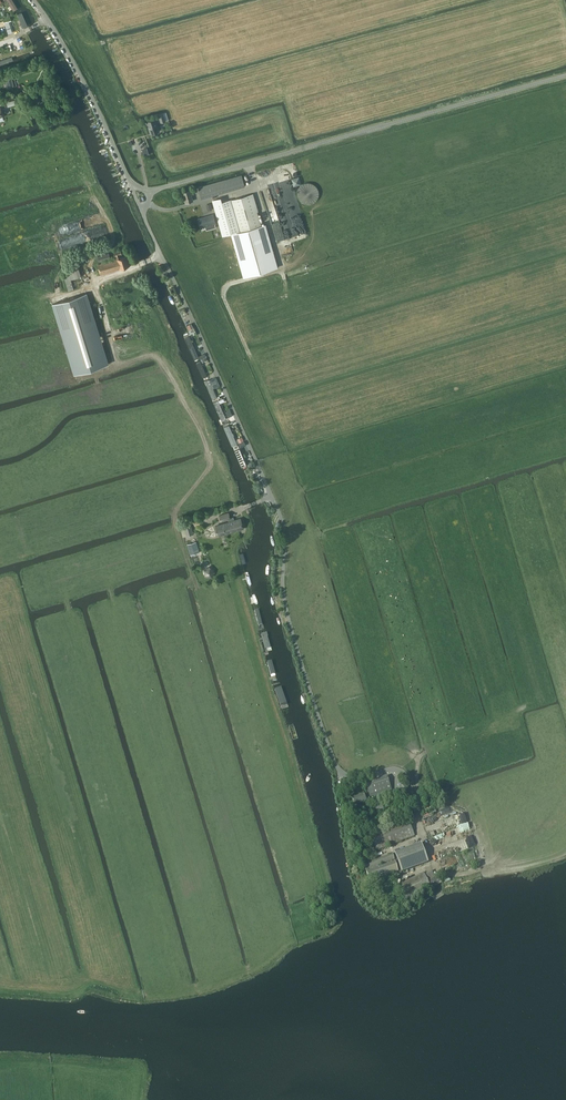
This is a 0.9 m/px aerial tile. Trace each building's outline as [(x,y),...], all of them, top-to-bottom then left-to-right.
[(14,14),(20,11),(13,0),(6,0),(14,14)] [(23,12),(17,14),(23,28),(29,25),(23,12)] [(19,39),(13,40),(16,49),(21,47),(19,39)] [(0,60),(0,64),(16,58),(15,55),(0,60)] [(7,88),(14,86),(12,77),(5,79),(7,88)] [(146,121),(151,134),(159,131),(155,118),(146,121)] [(242,175),(198,187),(201,198),(245,186),(242,175)] [(299,176),(291,179),(294,186),(302,184),(299,176)] [(183,197),(184,197),(185,203),(193,201),(190,190),(182,193),(183,197)] [(240,232),(261,226),(252,194),(231,200),(240,232)] [(216,224),(214,215),(199,220),(201,228),(210,226),(211,230),(217,228),(215,224),(216,224)] [(231,234),(243,277),(278,267),(265,224),(261,226),(240,232),(231,234)] [(116,256),(117,259),(98,264),(101,275),(130,266),(127,256),(121,257),(120,255),(122,254),(120,249),(113,251),(115,256),(116,256)] [(99,262),(111,259),(109,253),(97,256),(99,262)] [(69,273),(63,275),(65,281),(68,291),(74,289),(71,279),(81,276),(78,267),(68,271),(69,273)] [(56,313),(61,331),(66,347),(74,374),(108,364),(99,334),(89,301),(87,297),(86,293),(53,304),(56,313)] [(189,336),(184,338),(194,360),(199,358),(189,336)] [(201,361),(196,364),(203,379),(208,376),(201,361)] [(209,379),(204,381),(212,400),(217,397),(211,384),(210,380),(209,379)] [(218,400),(213,402),(221,420),(226,418),(218,400)] [(229,425),(223,427),(232,446),(238,444),(229,425)] [(240,449),(235,451),(242,466),(246,464),(240,449)] [(241,518),(234,520),(233,517),(231,518),(229,512),(219,515),(221,521),(228,519),(229,522),(215,526),(218,536),(244,528),(241,518)] [(183,537),(193,534),(191,525),(181,528),(183,537)] [(190,555),(199,553),(196,541),(187,544),(190,555)] [(213,578),(215,572),(210,567),(204,571),(206,578),(213,578)] [(257,596),(252,597),(256,614),(261,613),(257,596)] [(261,635),(267,653),(269,652),(269,651),(272,650),(267,633),(261,635)] [(274,659),(267,661),(272,678),(278,676),(274,659)] [(289,706),(282,686),(275,688),(282,709),(289,706)] [(302,739),(295,718),(288,721),(295,741),(302,739)] [(374,795),(391,790),(387,776),(373,781),(366,783),(370,797),(374,795)] [(406,784),(400,786),(404,797),(410,795),(406,784)] [(390,796),(393,795),(391,790),(374,795),(376,801),(390,796)] [(364,794),(353,798),(355,805),(366,801),(364,794)] [(370,833),(376,850),(415,836),(408,818),(370,833)] [(421,844),(411,847),(395,853),(400,870),(410,867),(427,861),(421,845),(421,844)] [(370,868),(370,870),(366,871),(370,881),(398,871),(395,861),(379,866),(379,865),(394,859),(392,854),(364,864),(366,870),(370,868)] [(396,886),(404,901),(431,887),(429,883),(424,872),(396,886)] [(442,882),(439,875),(429,883),(431,887),(442,882)]
